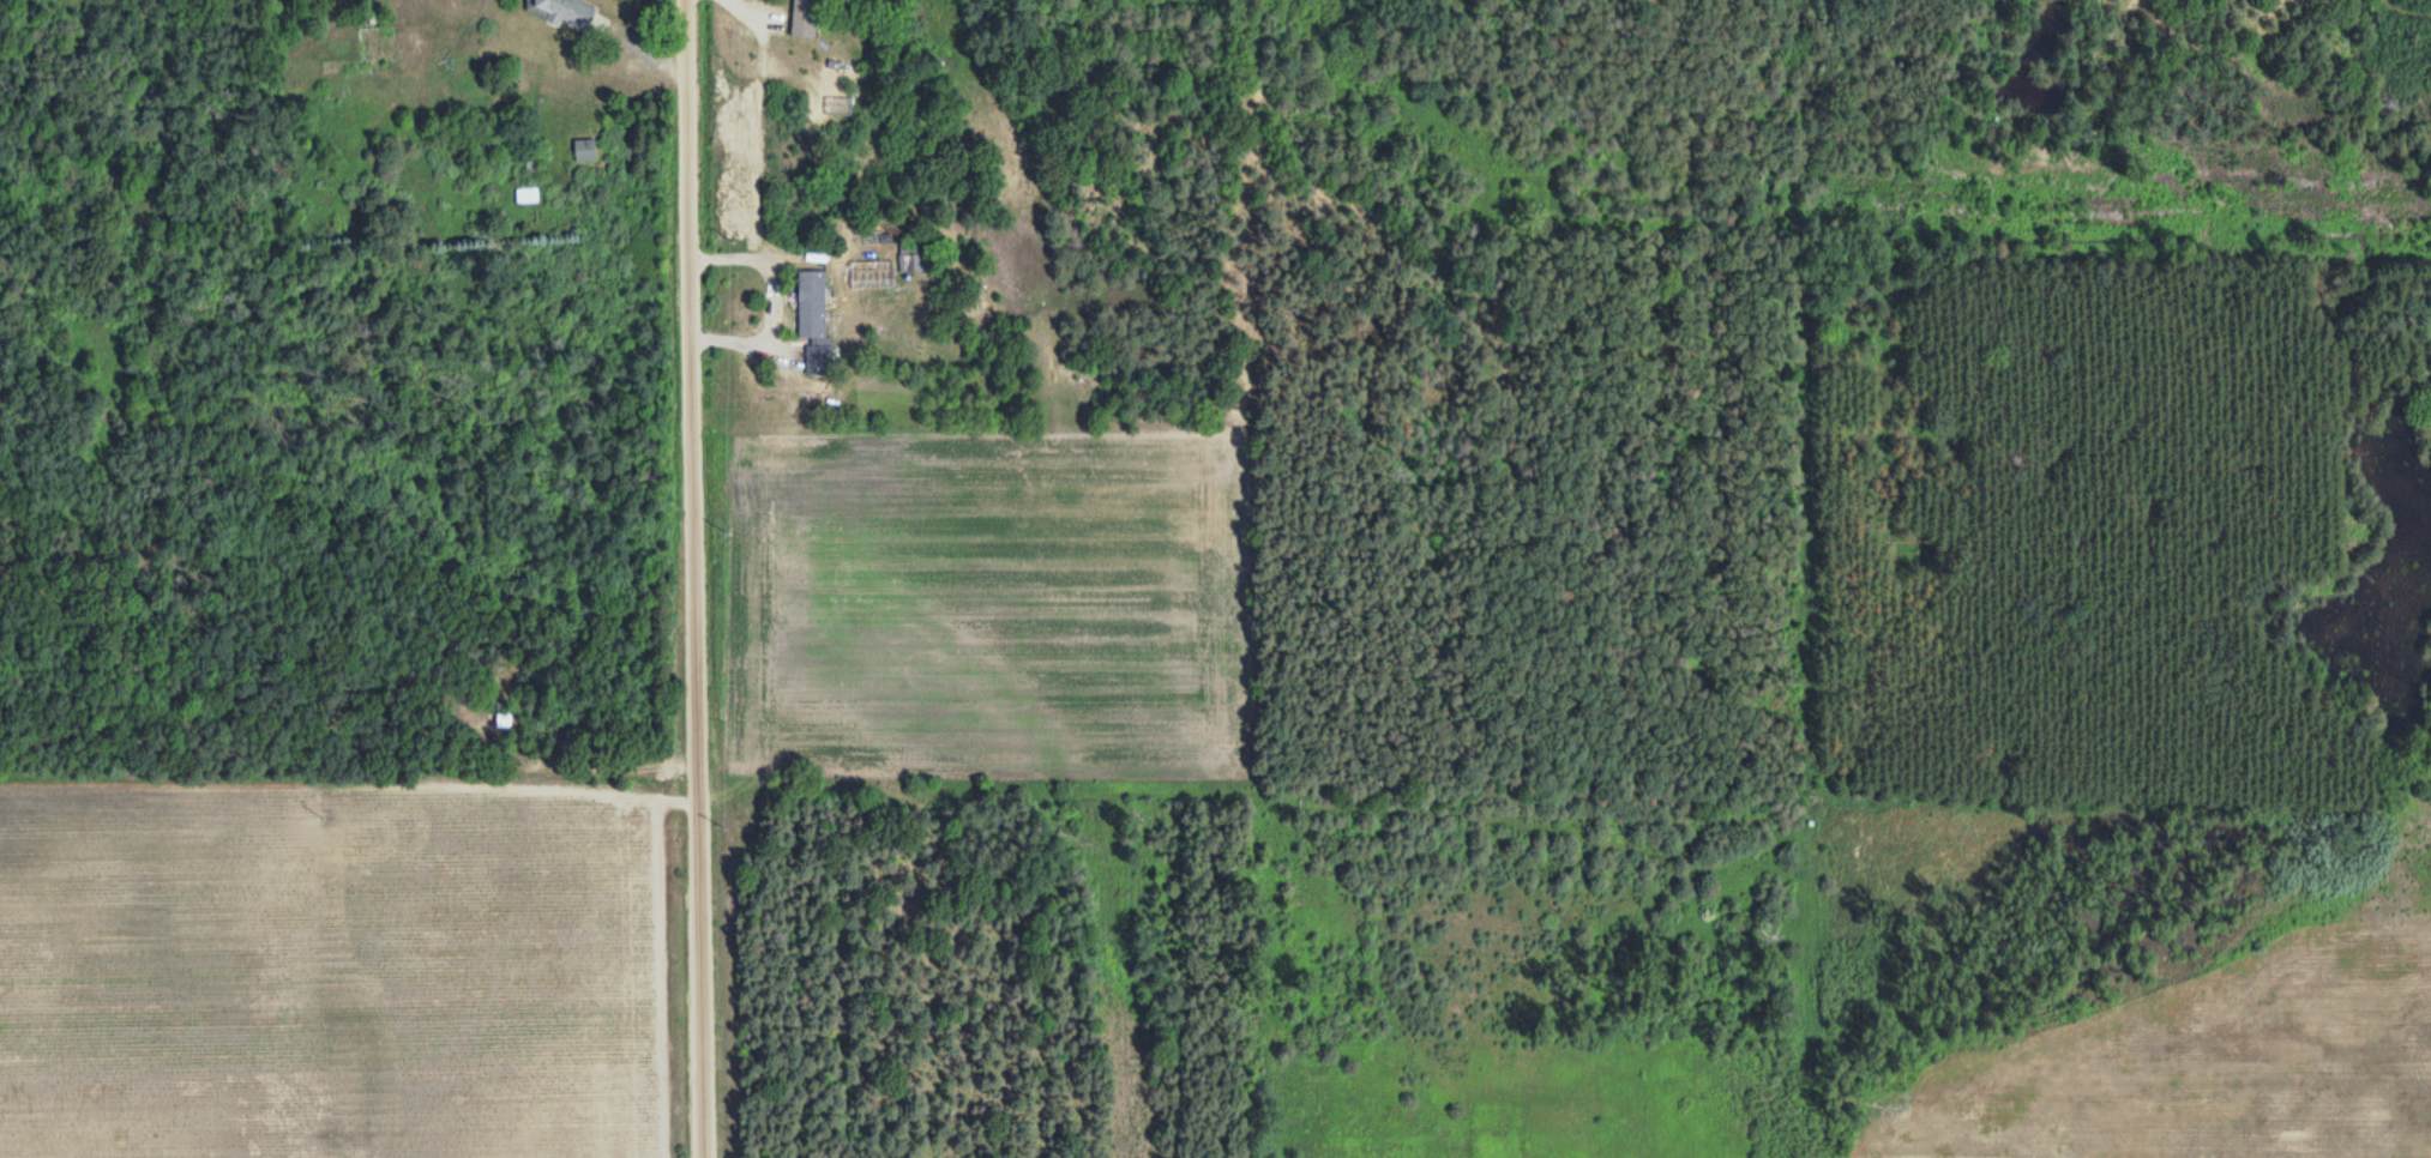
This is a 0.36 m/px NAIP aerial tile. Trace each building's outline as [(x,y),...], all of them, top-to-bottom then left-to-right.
[(582,32),(592,6),(577,0),(524,0),(521,9),(582,32)] [(789,37),(813,38),(815,0),(790,0),(789,37)] [(571,140),(572,162),(595,161),(594,139),(571,140)] [(514,202),(537,202),(537,189),(514,189),(514,202)] [(921,271),(921,248),(898,248),(898,271),(921,271)] [(795,337),(822,337),(822,271),(795,271),(795,337)]
